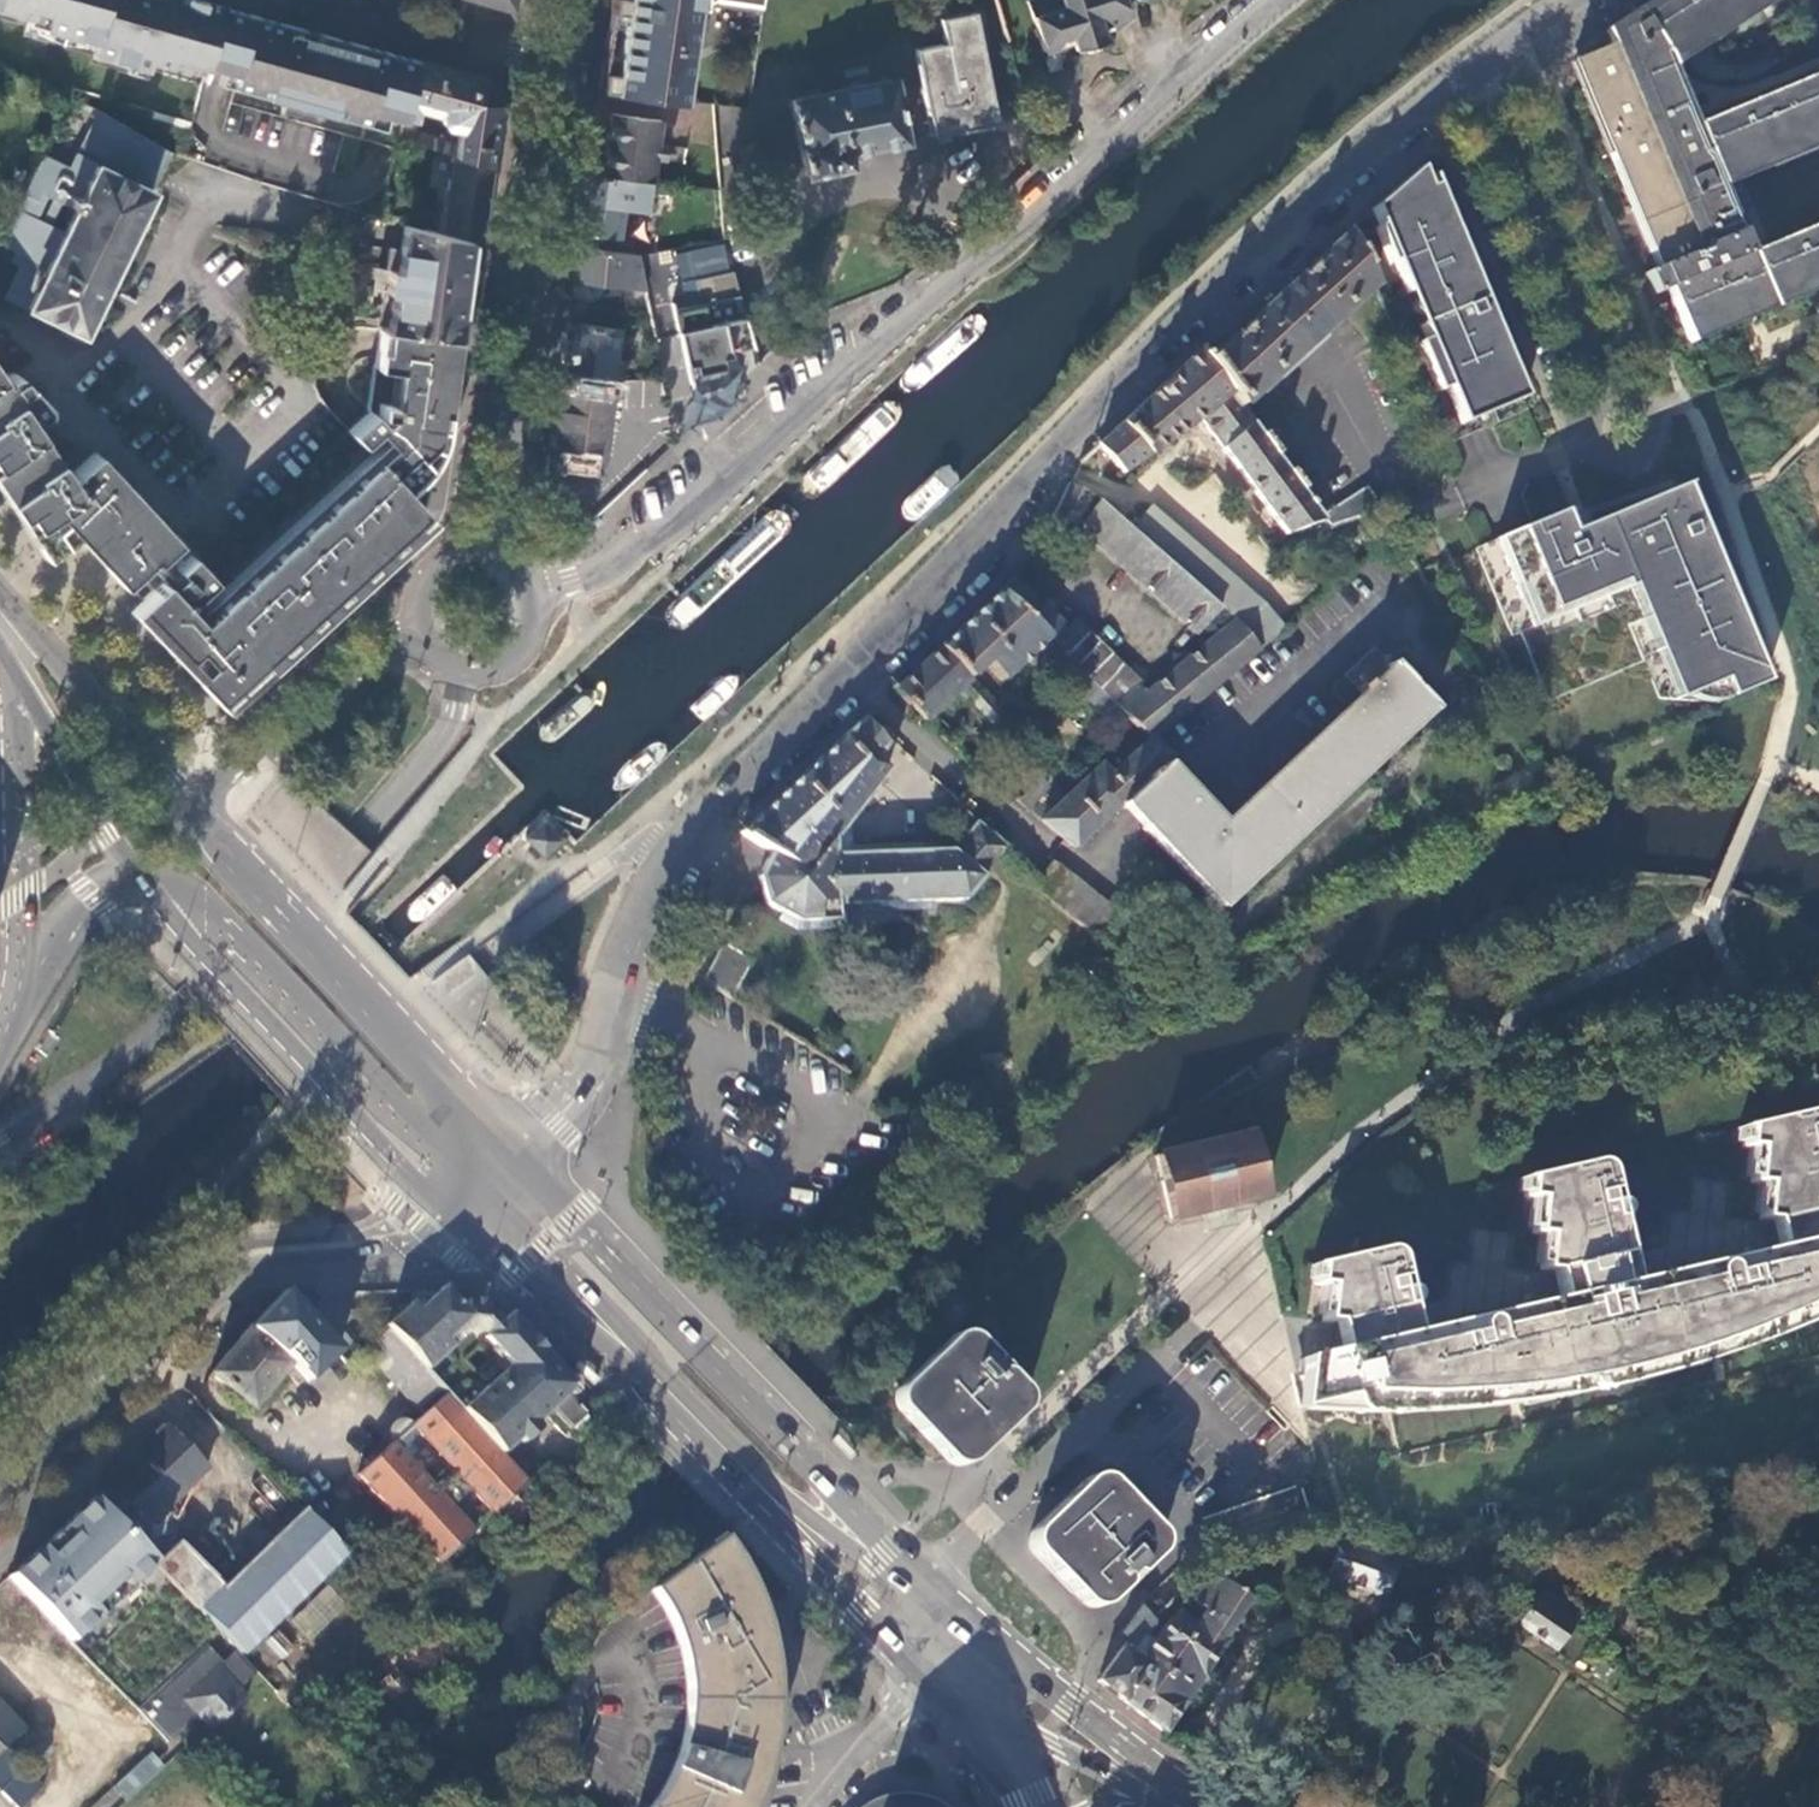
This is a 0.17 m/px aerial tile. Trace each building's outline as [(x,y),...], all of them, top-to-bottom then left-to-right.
[(27,15),(25,21),(96,40),(93,51),(146,66),(148,57),(182,67),(184,56),(206,62),(221,5),(202,0),(0,0),(0,8),(27,15)] [(514,0),(461,0),(504,12),(512,14),(514,0)] [(615,53),(601,61),(597,90),(678,101),(686,36),(699,30),(702,6),(713,0),(610,0),(608,12),(620,14),(615,53)] [(1114,27),(1126,16),(1121,0),(1027,0),(1042,47),(1051,44),(1056,35),(1066,32),(1071,46),(1101,36),(1097,24),(1108,20),(1111,28),(1114,27)] [(1609,46),(1568,63),(1652,270),(1642,275),(1650,296),(1664,291),(1686,345),(1818,291),(1818,225),(1746,255),(1715,179),(1732,182),(1733,171),(1752,173),(1754,163),(1773,165),(1774,155),(1793,157),(1794,147),(1813,149),(1815,138),(1818,138),(1818,74),(1693,126),(1666,59),(1682,59),(1682,49),(1701,48),(1700,37),(1720,36),(1719,26),(1738,24),(1738,14),(1757,13),(1756,2),(1775,1),(1775,0),(1654,0),(1603,33),(1609,46)] [(403,121),(418,59),(320,33),(318,41),(302,37),(305,29),(288,24),(287,29),(255,21),(256,15),(242,11),(221,5),(206,62),(202,78),(220,83),(235,87),(365,124),(368,113),(403,121)] [(605,35),(601,61),(615,53),(620,14),(608,12),(605,35)] [(994,127),(973,13),(938,20),(943,44),(912,49),(929,139),(994,127)] [(483,77),(418,59),(403,121),(398,141),(450,156),(490,166),(494,139),(500,102),(483,77)] [(787,101),(803,177),(831,171),(831,170),(847,167),(844,155),(903,144),(891,79),(787,101)] [(39,156),(0,236),(0,252),(10,257),(0,278),(0,290),(4,292),(5,292),(4,294),(78,332),(94,299),(96,300),(147,198),(145,197),(168,152),(100,113),(78,154),(76,153),(68,170),(39,156)] [(660,120),(611,113),(602,175),(625,178),(625,180),(650,183),(653,160),(663,161),(664,157),(658,156),(659,145),(657,145),(660,120)] [(464,240),(479,244),(485,202),(490,166),(450,156),(436,232),(464,240)] [(1418,170),(1371,211),(1426,188),(1418,170)] [(582,203),(578,233),(616,238),(625,180),(625,178),(602,175),(586,172),(582,203)] [(1426,188),(1371,211),(1378,228),(1374,230),(1389,266),(1393,264),(1405,295),(1422,288),(1435,320),(1419,327),(1425,341),(1415,345),(1435,394),(1445,390),(1457,419),(1519,394),(1487,316),(1480,319),(1460,273),(1468,269),(1433,185),(1426,188)] [(436,232),(400,223),(398,236),(397,246),(388,245),(385,265),(375,264),(372,287),(381,288),(380,291),(390,292),(386,325),(452,335),(458,291),(463,250),(464,240),(436,232)] [(1370,288),(1344,236),(1206,363),(1239,408),(1273,376),(1277,382),(1324,339),(1320,333),(1370,288)] [(644,289),(641,255),(576,245),(573,265),(571,280),(644,289)] [(10,257),(0,252),(0,278),(10,257)] [(753,350),(732,272),(695,278),(700,304),(706,302),(711,323),(678,330),(684,364),(695,363),(696,371),(722,367),(722,357),(730,355),(729,349),(737,346),(738,352),(753,350)] [(560,356),(557,378),(607,385),(608,382),(615,330),(565,323),(560,356)] [(140,597),(128,609),(206,689),(222,706),(284,648),(324,611),(369,569),(414,527),(429,513),(405,488),(420,472),(428,462),(434,448),(437,440),(440,426),(445,392),(452,335),(386,325),(386,327),(376,326),(365,406),(367,408),(345,428),(358,441),(373,427),(382,436),(206,599),(198,590),(213,577),(95,451),(68,477),(22,411),(26,409),(27,411),(33,413),(38,411),(42,406),(41,399),(14,371),(8,370),(5,370),(2,374),(0,371),(0,492),(14,513),(33,541),(45,558),(75,535),(118,580),(122,585),(125,582),(140,597)] [(1239,408),(1206,363),(1198,353),(1096,447),(1119,474),(1189,410),(1274,529),(1281,527),(1299,552),(1305,548),(1302,542),(1328,533),(1320,520),(1264,443),(1239,408)] [(552,420),(546,456),(567,459),(594,462),(596,462),(607,385),(557,378),(552,420)] [(594,462),(567,459),(565,473),(578,475),(594,466),(594,462)] [(1091,497),(1068,485),(1046,530),(1069,541),(1091,497)] [(1689,539),(1679,485),(1567,532),(1558,511),(1492,539),(1528,627),(1634,583),(1647,615),(1639,618),(1653,651),(1661,648),(1681,696),(1717,680),(1724,697),(1761,682),(1721,587),(1710,589),(1700,537),(1689,539)] [(1364,492),(1320,520),(1328,533),(1359,521),(1357,518),(1367,515),(1370,519),(1379,516),(1364,492)] [(1129,532),(1117,521),(1100,506),(1079,529),(1198,634),(1218,612),(1170,568),(1129,532)] [(1150,508),(1129,532),(1170,568),(1218,612),(1234,624),(1257,654),(1281,634),(1262,609),(1150,508)] [(1066,631),(1012,580),(998,595),(1141,733),(1151,742),(1257,654),(1234,624),(1143,699),(1137,691),(1141,687),(1074,622),(1066,631)] [(1141,733),(998,595),(939,649),(968,680),(983,665),(1001,684),(1026,661),(1040,675),(1050,666),(1118,732),(1122,730),(1131,739),(1141,733)] [(968,680),(939,649),(893,692),(923,722),(955,693),(997,737),(1010,725),(968,680)] [(1161,768),(1118,809),(1216,914),(1426,711),(1389,671),(1369,649),(1341,677),(1359,696),(1218,828),(1161,768)] [(882,749),(860,724),(742,832),(772,852),(757,874),(763,902),(778,914),(776,918),(796,933),(846,930),(845,915),(931,907),(931,901),(959,899),(1006,844),(993,833),(1002,823),(983,807),(975,816),(949,848),(937,848),(937,840),(849,845),(848,836),(848,829),(844,827),(846,825),(848,826),(874,794),(871,792),(888,773),(873,761),(882,749)] [(1170,760),(1151,742),(1112,777),(1102,767),(1041,824),(1073,852),(1118,809),(1161,768),(1170,760)] [(1009,796),(1031,772),(1022,760),(997,786),(1009,796)] [(1009,796),(1009,797),(1027,812),(1037,801),(1047,791),(1031,772),(1009,796)] [(1037,801),(1027,812),(1032,817),(1042,805),(1037,801)] [(523,837),(543,857),(561,839),(542,819),(523,837)] [(1111,956),(1128,971),(1145,951),(1122,933),(1124,931),(1049,868),(1032,889),(1111,956)] [(703,986),(732,1003),(752,963),(722,947),(712,966),(703,986)] [(1818,1179),(1818,1116),(1815,1113),(1808,1113),(1745,1127),(1743,1149),(1755,1150),(1751,1184),(1763,1186),(1763,1192),(1818,1179)] [(1249,1136),(1153,1157),(1171,1223),(1266,1200),(1249,1136)] [(1553,1273),(1625,1255),(1617,1220),(1622,1217),(1623,1208),(1622,1206),(1619,1203),(1615,1202),(1606,1204),(1604,1194),(1611,1192),(1607,1178),(1604,1170),(1601,1166),(1595,1164),(1591,1164),(1525,1178),(1523,1199),(1535,1201),(1532,1236),(1543,1237),(1541,1272),(1553,1273)] [(1763,1192),(1760,1221),(1772,1222),(1818,1211),(1818,1179),(1763,1192)] [(1750,1263),(1758,1300),(1746,1303),(1755,1335),(1760,1334),(1759,1329),(1795,1321),(1793,1315),(1811,1311),(1810,1305),(1818,1303),(1818,1247),(1789,1254),(1781,1251),(1778,1257),(1750,1263)] [(1322,1323),(1334,1324),(1335,1324),(1406,1307),(1412,1302),(1412,1296),(1408,1290),(1400,1290),(1395,1291),(1393,1280),(1399,1279),(1396,1261),(1392,1253),(1388,1251),(1382,1250),(1316,1266),(1314,1287),(1325,1288),(1322,1323)] [(1758,1300),(1750,1263),(1734,1267),(1735,1273),(1725,1275),(1721,1267),(1717,1265),(1714,1265),(1710,1268),(1708,1270),(1708,1276),(1691,1280),(1691,1276),(1637,1290),(1630,1285),(1625,1290),(1619,1292),(1589,1292),(1584,1296),(1583,1299),(1583,1302),(1568,1305),(1563,1301),(1558,1309),(1503,1321),(1504,1325),(1489,1328),(1486,1323),(1479,1321),(1472,1326),(1472,1335),(1462,1337),(1461,1331),(1417,1342),(1411,1337),(1407,1345),(1343,1359),(1341,1351),(1300,1361),(1297,1391),(1295,1412),(1303,1410),(1345,1400),(1350,1410),(1354,1414),(1360,1416),(1365,1415),(1370,1411),(1372,1404),(1371,1401),(1389,1397),(1390,1404),(1407,1400),(1409,1405),(1427,1400),(1428,1406),(1465,1398),(1466,1403),(1502,1395),(1502,1393),(1521,1389),(1522,1395),(1705,1352),(1703,1345),(1722,1341),(1723,1344),(1755,1335),(1746,1303),(1758,1300)] [(467,1315),(442,1287),(419,1307),(416,1305),(388,1331),(402,1345),(425,1371),(453,1346),(446,1339),(452,1334),(454,1336),(464,1327),(462,1325),(470,1318),(467,1315)] [(284,1293),(246,1333),(284,1368),(302,1386),(338,1355),(284,1293)] [(384,1326),(388,1331),(416,1305),(412,1301),(384,1326)] [(471,1303),(467,1315),(470,1318),(485,1320),(490,1306),(471,1303)] [(509,1316),(493,1330),(486,1337),(484,1339),(510,1367),(523,1381),(501,1402),(488,1387),(461,1411),(501,1455),(549,1413),(568,1434),(571,1431),(575,1434),(589,1422),(586,1418),(589,1416),(569,1394),(575,1388),(509,1316)] [(446,1339),(453,1346),(472,1329),(483,1332),(470,1318),(462,1325),(464,1327),(454,1336),(452,1334),(446,1339)] [(493,1330),(485,1320),(470,1318),(483,1332),(486,1337),(493,1330)] [(388,1331),(365,1352),(378,1366),(402,1345),(388,1331)] [(284,1368),(246,1333),(211,1376),(223,1386),(219,1391),(234,1403),(238,1398),(251,1409),(260,1398),(264,1401),(268,1396),(266,1394),(273,1384),(272,1383),(284,1368)] [(900,1416),(947,1465),(949,1466),(955,1469),(963,1469),(968,1468),(1022,1415),(1024,1411),(1024,1400),(1020,1392),(974,1344),(966,1341),(958,1340),(950,1342),(903,1386),(897,1396),(896,1402),(897,1407),(900,1416)] [(425,1371),(402,1345),(378,1366),(406,1397),(429,1376),(425,1371)] [(593,1387),(601,1379),(584,1362),(576,1370),(593,1387)] [(510,1367),(488,1387),(501,1402),(523,1381),(510,1367)] [(420,1412),(443,1391),(429,1376),(406,1397),(420,1412)] [(528,1483),(501,1455),(461,1411),(446,1394),(423,1416),(382,1454),(378,1450),(362,1465),(367,1470),(359,1477),(439,1566),(495,1514),(510,1531),(532,1511),(515,1494),(528,1483)] [(162,1424),(114,1509),(162,1536),(210,1451),(162,1424)] [(857,1452),(840,1436),(833,1442),(850,1459),(857,1452)] [(1101,1606),(1159,1552),(1160,1546),(1154,1530),(1110,1484),(1096,1481),(1084,1485),(1037,1532),(1031,1543),(1034,1554),(1086,1609),(1101,1606)] [(7,1579),(70,1643),(154,1564),(124,1534),(122,1535),(90,1501),(7,1579)] [(236,1651),(241,1656),(347,1553),(327,1532),(304,1509),(225,1587),(201,1610),(236,1651)] [(327,1532),(347,1553),(355,1545),(336,1524),(327,1532)] [(1319,1532),(1345,1542),(1347,1537),(1340,1533),(1337,1526),(1319,1532)] [(1253,1578),(1321,1552),(1336,1555),(1329,1578),(1386,1598),(1400,1562),(1370,1552),(1345,1542),(1319,1532),(1235,1563),(1222,1574),(1216,1567),(1186,1601),(1153,1638),(1144,1633),(1158,1616),(1148,1607),(1136,1619),(1122,1635),(1130,1642),(1098,1679),(1164,1731),(1222,1643),(1220,1642),(1252,1597),(1243,1591),(1253,1578)] [(758,1790),(761,1782),(769,1760),(772,1747),(774,1728),(775,1719),(775,1710),(775,1686),(773,1672),(773,1667),(771,1658),(770,1652),(768,1641),(766,1636),(759,1612),(746,1582),(739,1569),(721,1542),(654,1586),(672,1614),(684,1650),(689,1677),(689,1711),(683,1740),(674,1766),(664,1789),(652,1806),(750,1806),(755,1797),(758,1790)] [(1186,1601),(1216,1567),(1209,1561),(1177,1593),(1186,1601)] [(1130,1612),(1136,1619),(1148,1607),(1141,1601),(1130,1612)] [(1535,1603),(1520,1626),(1558,1648),(1573,1625),(1535,1603)] [(239,1690),(257,1674),(241,1656),(236,1651),(223,1664),(207,1647),(138,1711),(166,1740),(170,1744),(198,1717),(194,1712),(206,1701),(225,1720),(248,1700),(239,1690)] [(212,1732),(225,1720),(206,1701),(194,1712),(198,1717),(212,1732)] [(0,1704),(0,1792),(26,1769),(3,1747),(24,1728),(0,1704)] [(132,1799),(165,1768),(152,1754),(115,1787),(129,1802),(132,1799)] [(26,1769),(0,1792),(15,1806),(22,1806),(43,1788),(26,1769)] [(949,1806),(930,1797),(916,1793),(906,1792),(892,1794),(882,1797),(872,1802),(866,1806),(949,1806)]
